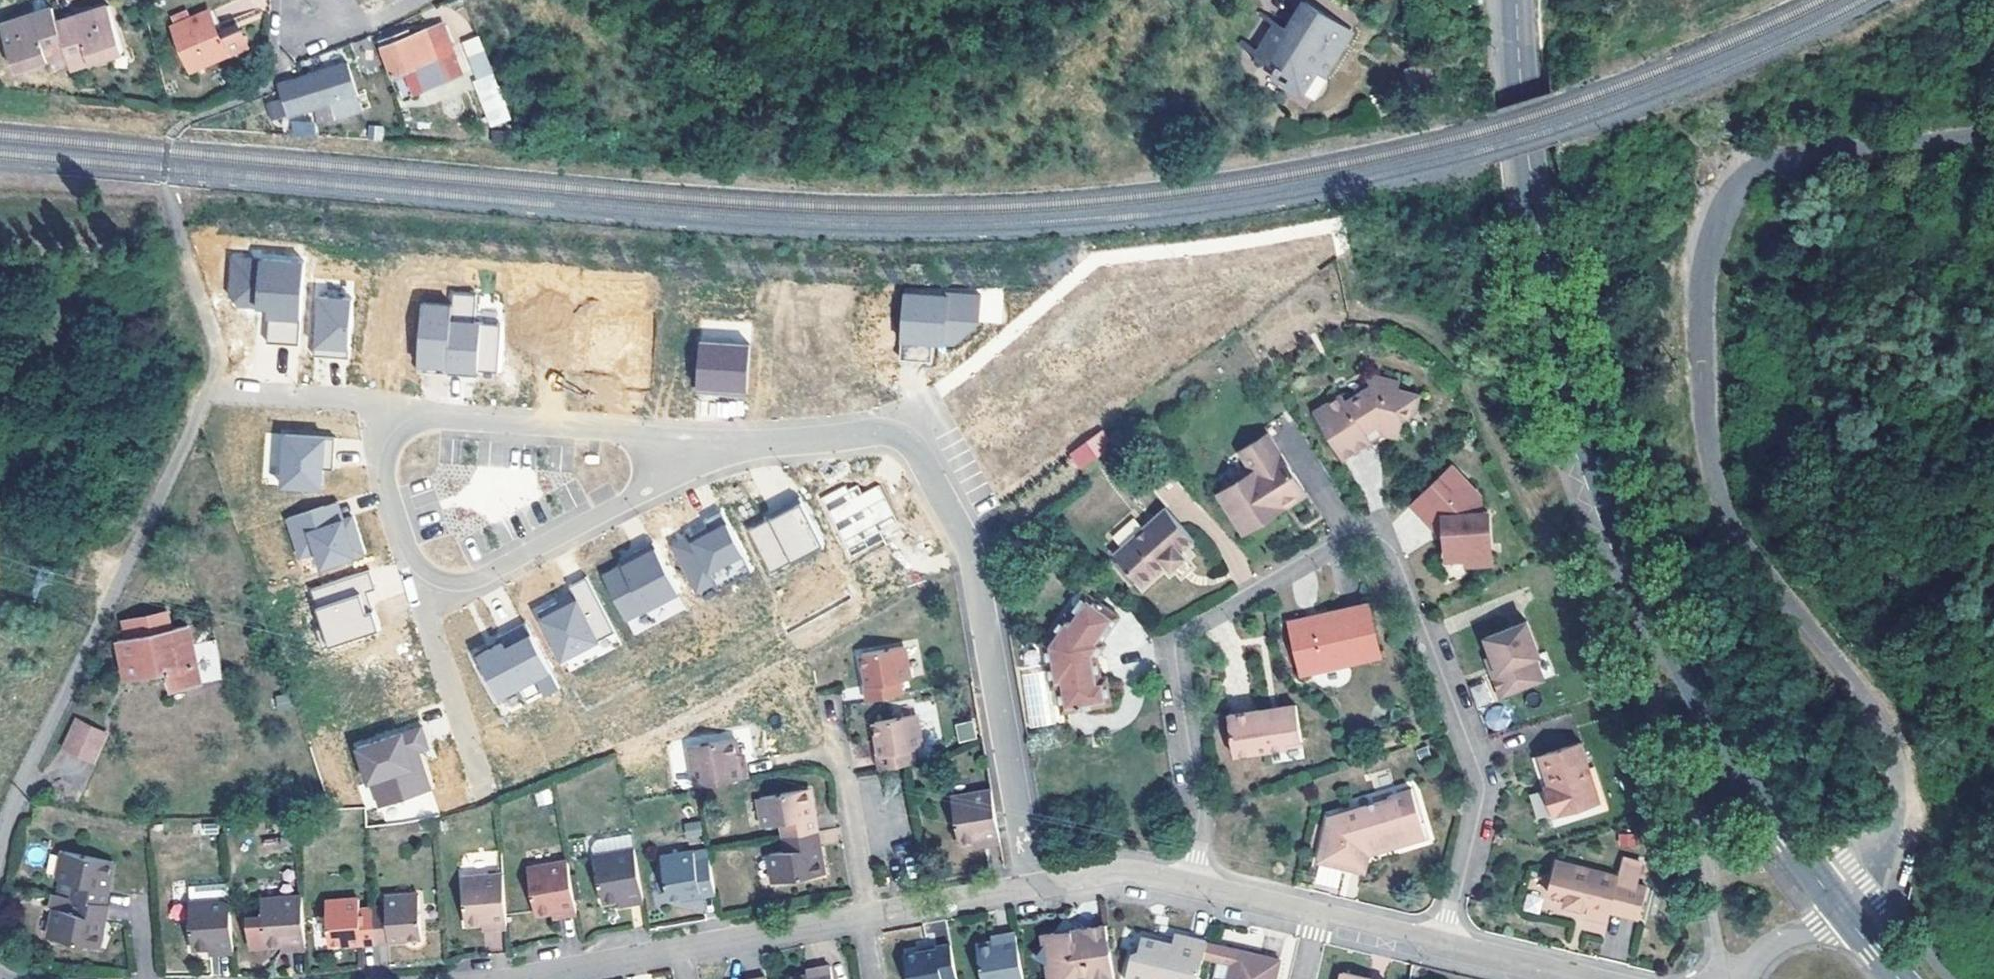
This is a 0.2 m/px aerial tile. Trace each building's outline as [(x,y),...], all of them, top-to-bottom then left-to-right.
[(1352,34),(1304,4),(1290,27),(1287,32),(1275,25),(1257,55),(1277,66),(1275,69),(1282,73),(1284,71),(1295,77),(1288,89),(1304,98),(1319,73),(1326,77),(1352,34)] [(67,54),(72,67),(125,50),(110,6),(57,22),(67,54)] [(176,25),(194,18),(190,8),(172,14),(176,25)] [(57,22),(53,9),(2,25),(17,70),(67,54),(57,22)] [(211,12),(219,32),(225,29),(217,10),(211,12)] [(194,18),(176,25),(194,69),(250,47),(244,31),(222,40),(219,32),(211,12),(194,18)] [(405,29),(378,40),(402,97),(460,73),(441,25),(409,38),(405,29)] [(461,40),(487,127),(507,121),(481,34),(461,40)] [(295,78),(277,91),(281,101),(275,105),(284,123),(309,109),(331,103),(335,116),(361,110),(346,64),(326,70),(295,78)] [(1270,78),(1288,89),(1295,77),(1284,71),(1282,73),(1275,69),(1270,78)] [(300,343),(305,261),(233,257),(231,295),(239,305),(260,306),(260,301),(270,302),(270,307),(268,341),(300,343)] [(947,295),(904,292),(900,358),(933,360),(934,342),(956,343),(979,321),(981,293),(947,291),(947,295)] [(453,304),(449,373),(466,375),(467,369),(499,371),(502,323),(475,322),(477,294),(454,292),(453,304)] [(349,357),(353,298),(318,296),(314,355),(322,355),(322,351),(332,352),(332,356),(349,357)] [(353,298),(349,357),(368,358),(369,348),(385,349),(388,301),(353,298)] [(449,373),(453,304),(411,302),(407,366),(419,366),(419,371),(449,373)] [(629,384),(648,386),(652,316),(633,315),(632,322),(593,319),(590,367),(617,369),(623,363),(630,363),(629,384)] [(556,379),(573,380),(577,317),(559,316),(558,326),(526,324),(523,373),(543,374),(556,375),(556,379)] [(701,340),(702,323),(672,321),(668,383),(680,383),(679,388),(698,390),(701,340)] [(701,340),(698,390),(717,391),(717,386),(728,387),(727,392),(748,393),(751,343),(701,340)] [(369,348),(368,358),(385,359),(385,349),(369,348)] [(1414,392),(1393,388),(1394,379),(1369,373),(1362,378),(1365,384),(1341,401),(1337,394),(1310,413),(1339,458),(1367,440),(1362,433),(1367,429),(1373,425),(1378,433),(1392,435),(1397,419),(1409,411),(1414,392)] [(1103,431),(1068,451),(1077,469),(1113,449),(1103,431)] [(1236,450),(1249,471),(1215,492),(1240,531),(1279,507),(1277,504),(1283,500),(1288,497),(1290,500),(1301,492),(1263,432),(1236,450)] [(337,437),(286,433),(283,484),(323,487),(325,454),(335,454),(337,437)] [(325,454),(324,467),(334,468),(335,454),(325,454)] [(1477,493),(1448,464),(1408,503),(1432,528),(1441,527),(1442,532),(1442,538),(1444,558),(1462,556),(1464,563),(1490,561),(1484,510),(1476,510),(1477,493)] [(843,486),(820,498),(851,556),(883,539),(887,543),(906,533),(879,483),(861,492),(856,483),(845,489),(843,486)] [(825,543),(800,496),(784,504),(786,509),(749,528),(772,571),(825,543)] [(339,500),(325,504),(331,522),(344,517),(339,500)] [(331,522),(325,504),(288,517),(301,555),(317,550),(323,566),(365,552),(353,515),(331,522)] [(765,514),(768,518),(786,509),(784,504),(765,514)] [(1160,506),(1110,552),(1138,582),(1160,562),(1166,568),(1174,560),(1181,554),(1175,549),(1188,537),(1160,506)] [(754,569),(723,510),(706,518),(709,525),(712,531),(697,539),(694,533),(675,543),(699,589),(717,580),(720,587),(754,569)] [(709,525),(694,533),(697,539),(712,531),(709,525)] [(1432,528),(1442,538),(1442,532),(1441,527),(1432,528)] [(680,590),(654,540),(636,550),(639,555),(624,563),(604,574),(627,618),(680,590)] [(639,555),(636,550),(621,558),(624,563),(639,555)] [(370,568),(312,588),(324,625),(317,627),(324,646),(381,627),(368,589),(376,587),(370,568)] [(617,630),(588,575),(571,584),(578,598),(561,607),(558,601),(540,611),(564,657),(617,630)] [(1115,614),(1083,591),(1066,616),(1061,612),(1041,641),(1049,687),(1055,686),(1061,713),(1109,705),(1104,676),(1099,678),(1094,655),(1103,641),(1099,638),(1115,614)] [(575,592),(558,601),(561,607),(578,598),(575,592)] [(1314,626),(1288,631),(1298,675),(1376,656),(1364,605),(1319,617),(1320,624),(1314,626)] [(1320,624),(1319,617),(1286,623),(1288,631),(1314,626),(1320,624)] [(1541,678),(1532,655),(1538,653),(1525,619),(1483,635),(1490,653),(1498,671),(1492,677),(1499,693),(1541,678)] [(561,686),(528,621),(501,635),(504,641),(479,653),(502,696),(538,676),(547,693),(561,686)] [(159,626),(131,631),(132,637),(117,640),(125,678),(165,671),(170,690),(199,684),(186,627),(160,631),(159,626)] [(860,651),(862,666),(865,679),(866,684),(862,685),(865,698),(898,692),(895,679),(905,677),(898,644),(860,651)] [(1483,656),(1492,677),(1498,671),(1490,653),(1483,656)] [(860,685),(862,685),(866,684),(865,679),(862,666),(857,667),(860,685)] [(287,692),(274,695),(276,709),(290,707),(287,692)] [(1283,740),(1301,738),(1296,704),(1271,708),(1227,714),(1233,755),(1283,747),(1283,740)] [(874,721),(877,737),(880,755),(876,756),(878,767),(902,763),(913,760),(910,749),(919,746),(913,713),(874,721)] [(110,735),(81,720),(67,749),(96,763),(110,735)] [(972,722),(956,725),(959,741),(975,738),(972,722)] [(418,726),(353,748),(364,783),(368,782),(376,806),(427,789),(419,763),(410,766),(406,754),(425,747),(418,726)] [(687,746),(693,785),(747,775),(744,761),(739,762),(738,758),(737,753),(733,736),(687,746)] [(874,756),(876,756),(880,755),(877,737),(870,739),(874,756)] [(1302,744),(1301,738),(1283,740),(1283,747),(1302,744)] [(1603,808),(1581,739),(1532,756),(1541,782),(1555,824),(1603,808)] [(415,751),(406,754),(410,766),(419,763),(415,751)] [(805,802),(810,800),(807,780),(757,790),(763,822),(780,819),(783,835),(816,829),(813,813),(807,814),(807,809),(805,802)] [(994,841),(984,788),(943,796),(952,842),(967,839),(971,839),(977,837),(979,843),(994,841)] [(1366,841),(1369,848),(1402,839),(1405,846),(1427,840),(1412,790),(1390,796),(1391,800),(1333,817),(1322,859),(1345,864),(1351,841),(1362,843),(1366,841)] [(1541,792),(1529,794),(1534,816),(1545,814),(1541,792)] [(1856,819),(1850,805),(1840,809),(1846,824),(1856,819)] [(701,843),(701,822),(685,822),(685,843),(701,843)] [(824,878),(821,858),(816,858),(813,846),(818,844),(816,829),(783,835),(786,851),(770,855),(776,886),(824,878)] [(1637,851),(1640,837),(1620,833),(1617,847),(1637,851)] [(627,904),(642,902),(629,835),(596,841),(591,847),(592,858),(600,902),(615,900),(620,900),(625,899),(627,904)] [(971,839),(967,839),(968,846),(979,843),(977,837),(971,839)] [(1351,841),(1345,864),(1363,869),(1369,848),(1366,841),(1362,843),(1351,841)] [(666,898),(683,895),(700,892),(701,895),(713,893),(706,850),(706,849),(659,859),(666,898)] [(74,886),(71,901),(103,907),(106,892),(101,891),(102,883),(103,878),(108,879),(112,859),(66,850),(59,883),(74,886)] [(1619,875),(1555,861),(1549,893),(1567,897),(1566,904),(1580,908),(1583,901),(1591,903),(1589,909),(1588,916),(1610,921),(1612,912),(1641,918),(1647,886),(1636,884),(1641,862),(1623,859),(1619,875)] [(560,918),(575,915),(565,865),(525,872),(533,917),(549,914),(553,914),(558,913),(560,918)] [(488,924),(490,931),(505,929),(501,877),(459,881),(463,926),(479,924),(488,924)] [(700,892),(683,895),(684,901),(701,898),(701,895),(700,892)] [(401,938),(406,937),(421,936),(418,896),(386,898),(386,908),(371,909),(374,944),(389,944),(389,939),(401,938)] [(96,922),(102,923),(105,908),(103,907),(71,901),(55,898),(52,914),(54,914),(48,946),(96,955),(99,937),(93,936),(95,927),(96,922)] [(290,951),(305,950),(299,899),(260,902),(261,919),(246,920),(248,943),(255,948),(263,948),(279,946),(284,946),(290,946),(290,951)] [(361,941),(362,945),(374,944),(371,909),(360,910),(359,900),(325,904),(328,944),(344,943),(348,942),(361,941)] [(1583,901),(1580,908),(1589,909),(1591,903),(1583,901)] [(232,953),(228,902),(188,904),(191,949),(208,949),(212,949),(217,949),(217,954),(232,953)] [(246,920),(261,919),(260,904),(246,920)] [(99,937),(102,923),(96,922),(95,927),(93,936),(99,937)] [(1071,932),(1072,939),(1067,940),(1063,941),(1054,936),(1042,937),(1048,969),(1062,978),(1072,978),(1092,976),(1092,978),(1106,978),(1114,978),(1104,926),(1071,932)] [(1011,931),(997,933),(997,938),(993,939),(988,940),(971,943),(977,978),(1020,978),(1011,931)] [(1071,932),(1054,936),(1063,941),(1067,940),(1072,939),(1071,932)] [(1160,942),(1142,937),(1138,954),(1132,952),(1125,978),(1198,978),(1203,957),(1205,944),(1206,943),(1175,935),(1172,945),(1171,950),(1166,949),(1162,948),(1160,942)] [(935,945),(935,949),(924,951),(919,952),(905,954),(909,978),(943,978),(955,976),(950,942),(935,945)] [(1172,945),(1160,942),(1162,948),(1166,949),(1171,950),(1172,945)] [(935,949),(935,945),(934,943),(918,946),(919,952),(924,951),(935,949)] [(1205,944),(1203,957),(1232,964),(1228,978),(1275,978),(1279,960),(1236,949),(1235,953),(1205,944)] [(818,967),(818,972),(813,974),(809,974),(792,978),(834,978),(832,965),(818,967)] [(1048,969),(1049,978),(1062,978),(1048,969)]
